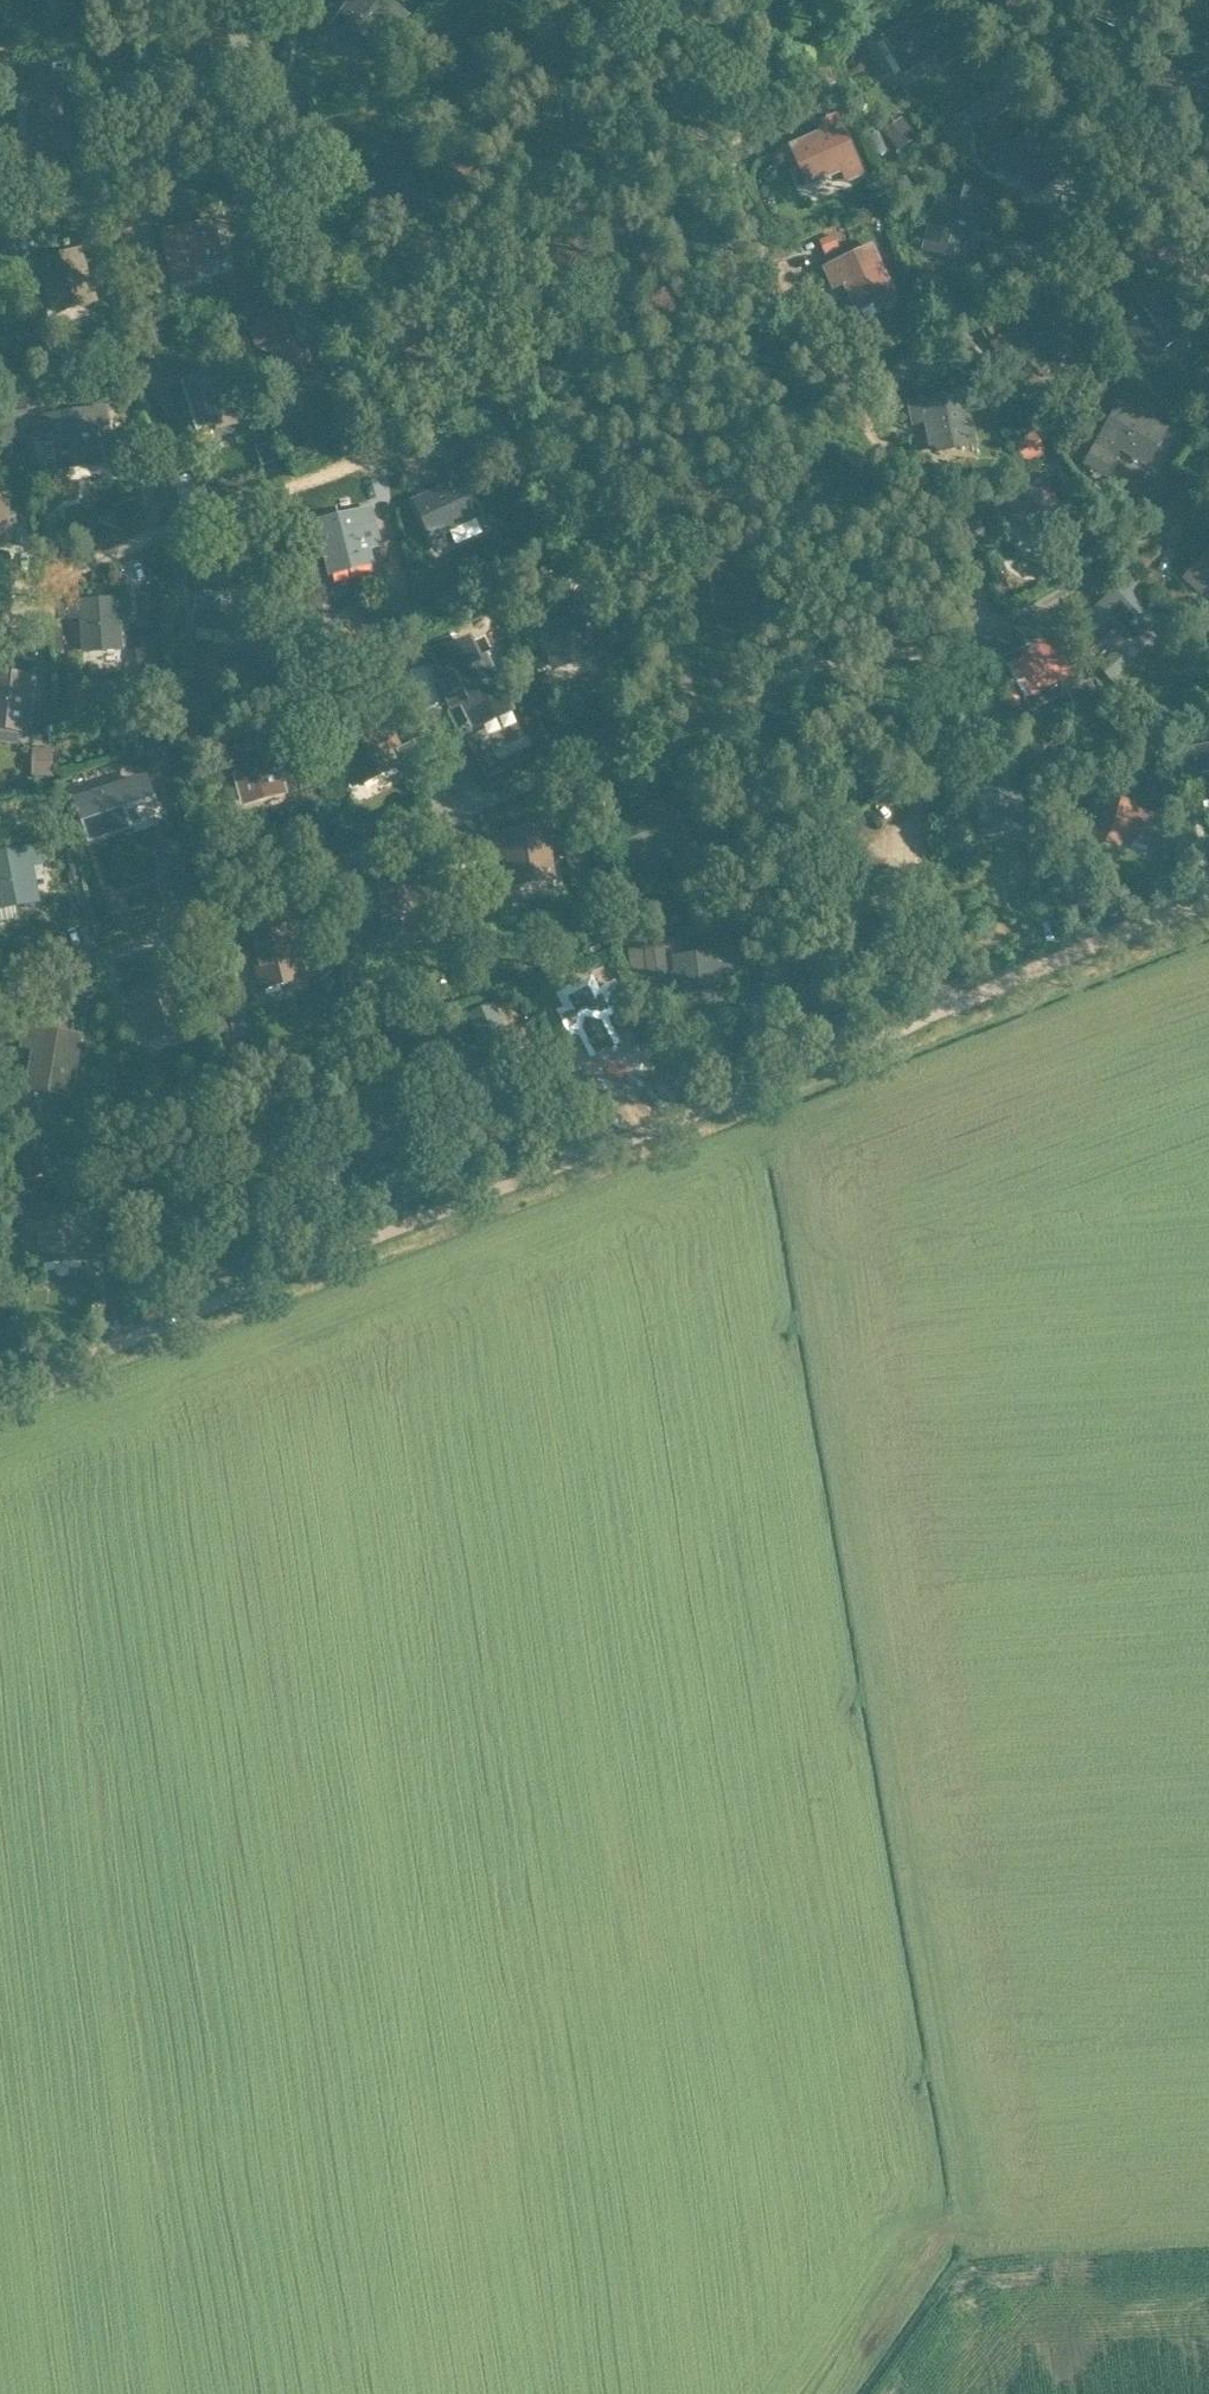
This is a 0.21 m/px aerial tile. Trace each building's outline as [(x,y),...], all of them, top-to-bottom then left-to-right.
[(368,49),(389,21),(398,28),(407,16),(385,0),(354,0),(336,25),(368,49)] [(843,12),(861,18),(867,0),(847,0),(843,12)] [(1195,18),(1195,34),(1196,34),(1196,32),(1208,32),(1208,18),(1195,18)] [(13,81),(12,60),(0,60),(0,82),(13,81)] [(17,84),(19,109),(33,107),(34,123),(33,124),(33,128),(35,128),(36,136),(59,134),(57,105),(62,105),(60,80),(17,84)] [(827,132),(796,146),(812,183),(843,169),(848,180),(861,174),(837,118),(823,123),(827,132)] [(901,120),(884,133),(899,153),(917,139),(901,120)] [(998,159),(1006,169),(1015,162),(1036,189),(1066,166),(1036,129),(998,159)] [(897,162),(889,169),(897,178),(904,171),(897,162)] [(940,199),(927,246),(965,258),(975,225),(986,228),(990,214),(980,211),(984,197),(965,179),(958,204),(940,199)] [(164,234),(174,282),(189,278),(186,267),(218,260),(210,224),(164,234)] [(819,240),(813,242),(820,257),(826,254),(840,248),(848,245),(841,230),(833,234),(819,240)] [(833,283),(844,278),(857,307),(891,291),(872,248),(827,269),(833,283)] [(50,287),(57,310),(93,298),(86,275),(79,253),(43,264),(50,287)] [(244,273),(225,277),(229,294),(248,290),(244,273)] [(1137,328),(1157,355),(1189,331),(1161,293),(1120,324),(1128,335),(1137,328)] [(261,327),(282,370),(315,353),(295,311),(261,327)] [(1000,313),(986,323),(994,334),(1008,323),(1000,313)] [(992,344),(1002,357),(1017,345),(1006,333),(992,344)] [(148,360),(128,368),(137,391),(157,383),(148,360)] [(1162,364),(1150,373),(1163,390),(1175,381),(1162,364)] [(170,390),(174,404),(185,400),(196,433),(234,420),(219,374),(170,390)] [(36,387),(25,388),(26,399),(37,397),(36,387)] [(973,441),(963,393),(912,404),(916,425),(928,423),(933,449),(973,441)] [(1085,467),(1104,478),(1122,449),(1143,461),(1162,429),(1142,417),(1121,405),(1085,467)] [(43,419),(43,424),(44,433),(56,432),(60,465),(100,460),(95,426),(107,425),(105,410),(43,419)] [(1036,431),(1018,443),(1029,459),(1047,447),(1036,431)] [(10,438),(2,441),(5,453),(13,451),(10,438)] [(1069,469),(1054,479),(1066,499),(1082,489),(1069,469)] [(446,531),(475,517),(460,483),(417,503),(437,547),(451,541),(446,531)] [(1001,506),(1008,519),(1018,513),(1033,542),(1066,524),(1044,483),(1001,506)] [(12,536),(12,503),(0,502),(0,536),(12,536)] [(371,562),(363,529),(373,526),(370,511),(308,526),(312,540),(323,538),(331,572),(371,562)] [(1206,580),(1208,583),(1208,555),(1187,578),(1198,588),(1206,580)] [(191,575),(189,596),(200,597),(197,624),(237,628),(240,603),(242,579),(191,575)] [(1113,615),(1134,638),(1160,615),(1129,580),(1095,611),(1105,622),(1113,615)] [(118,615),(130,614),(129,600),(83,602),(84,617),(85,648),(120,646),(118,615)] [(542,619),(554,665),(591,655),(582,623),(592,620),(588,606),(542,619)] [(1027,659),(1014,666),(1030,696),(1024,700),(1029,708),(1063,690),(1058,681),(1070,675),(1049,634),(1022,649),(1027,659)] [(418,665),(420,670),(440,662),(437,655),(448,651),(444,641),(433,646),(429,638),(404,649),(412,668),(418,665)] [(155,645),(136,648),(140,668),(159,665),(155,645)] [(449,676),(439,681),(442,687),(447,695),(457,690),(471,719),(507,702),(497,680),(486,658),(478,662),(470,647),(442,661),(449,676)] [(1116,650),(1099,665),(1112,679),(1129,664),(1116,650)] [(27,727),(32,679),(0,675),(0,724),(27,727)] [(1088,687),(1073,695),(1090,724),(1104,716),(1088,687)] [(744,727),(751,737),(761,731),(755,720),(744,727)] [(387,748),(394,745),(388,732),(381,736),(373,721),(330,743),(337,756),(347,751),(362,780),(395,763),(387,748)] [(225,771),(236,768),(244,800),(283,789),(277,766),(270,742),(220,756),(225,771)] [(50,776),(52,749),(30,747),(28,774),(50,776)] [(1195,750),(1197,764),(1185,766),(1188,788),(1200,786),(1202,799),(1208,798),(1208,748),(1195,750)] [(979,798),(984,831),(1024,826),(1017,777),(965,785),(968,799),(979,798)] [(129,827),(124,811),(151,802),(144,780),(79,801),(91,839),(129,827)] [(1096,837),(1119,845),(1124,832),(1139,838),(1139,839),(1143,840),(1143,839),(1151,842),(1159,819),(1132,810),(1134,805),(1110,797),(1096,837)] [(618,827),(627,849),(637,872),(651,866),(646,855),(676,842),(661,808),(618,827)] [(507,849),(512,883),(552,876),(548,852),(545,828),(494,836),(496,851),(507,849)] [(175,839),(162,843),(171,870),(184,865),(175,839)] [(0,855),(0,916),(16,913),(14,902),(36,898),(33,881),(43,879),(40,863),(41,863),(40,853),(38,848),(0,855)] [(588,883),(583,849),(566,852),(572,886),(588,883)] [(442,852),(440,877),(482,879),(483,854),(442,852)] [(378,899),(379,908),(382,933),(422,929),(419,904),(417,880),(366,885),(367,900),(378,899)] [(257,975),(259,983),(262,983),(263,986),(302,976),(298,959),(308,956),(303,939),(293,941),(290,928),(240,941),(245,962),(256,960),(260,974),(257,975)] [(669,981),(665,944),(644,946),(649,983),(669,981)] [(718,969),(729,967),(728,958),(727,952),(676,959),(680,984),(683,1008),(722,1003),(718,969)] [(359,974),(348,976),(353,997),(364,994),(359,974)] [(567,1009),(559,1013),(571,1036),(584,1029),(591,1043),(589,1043),(591,1047),(593,1046),(596,1054),(618,1043),(606,1021),(629,1009),(617,986),(601,994),(593,978),(560,996),(567,1009)] [(124,993),(128,1007),(139,1004),(142,1013),(148,1036),(187,1025),(181,1001),(174,979),(124,993)] [(241,1006),(227,1010),(232,1028),(246,1024),(241,1006)] [(220,1017),(209,1019),(212,1034),(224,1032),(220,1017)] [(37,1045),(35,1055),(30,1085),(70,1091),(73,1074),(75,1061),(79,1037),(28,1029),(25,1043),(37,1045)] [(42,1224),(44,1258),(84,1256),(81,1207),(29,1210),(30,1225),(42,1224)]
